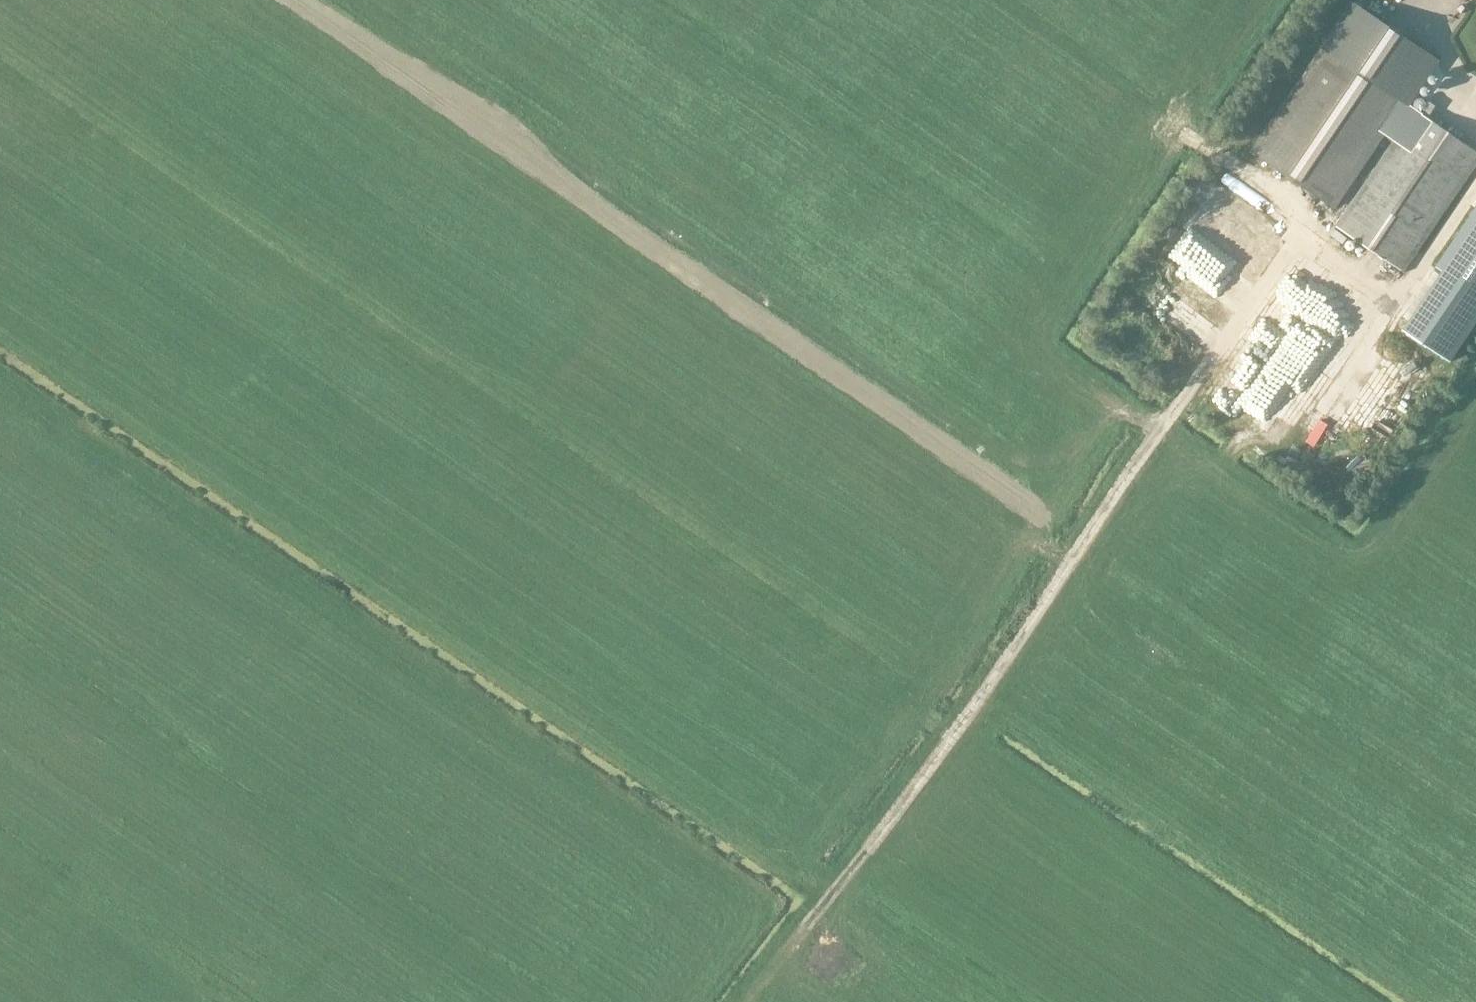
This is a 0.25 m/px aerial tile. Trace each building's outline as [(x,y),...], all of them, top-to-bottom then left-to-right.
[(1438,126),(1419,113),(1408,106),(1438,61),(1349,1),(1320,45),(1324,48),(1253,153),(1334,208),(1385,129),(1396,137),(1335,227),(1403,272),(1475,163),(1475,151),(1438,126)] [(1435,265),(1475,293),(1475,206),(1435,265)]
